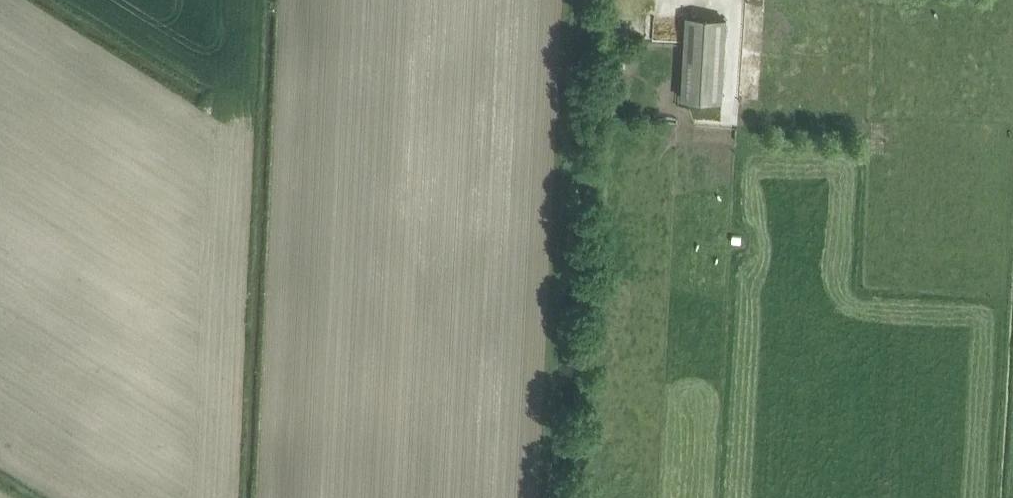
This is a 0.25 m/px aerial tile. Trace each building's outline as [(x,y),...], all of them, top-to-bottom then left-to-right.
[(726,20),(686,17),(681,98),(722,100),(726,20)]
